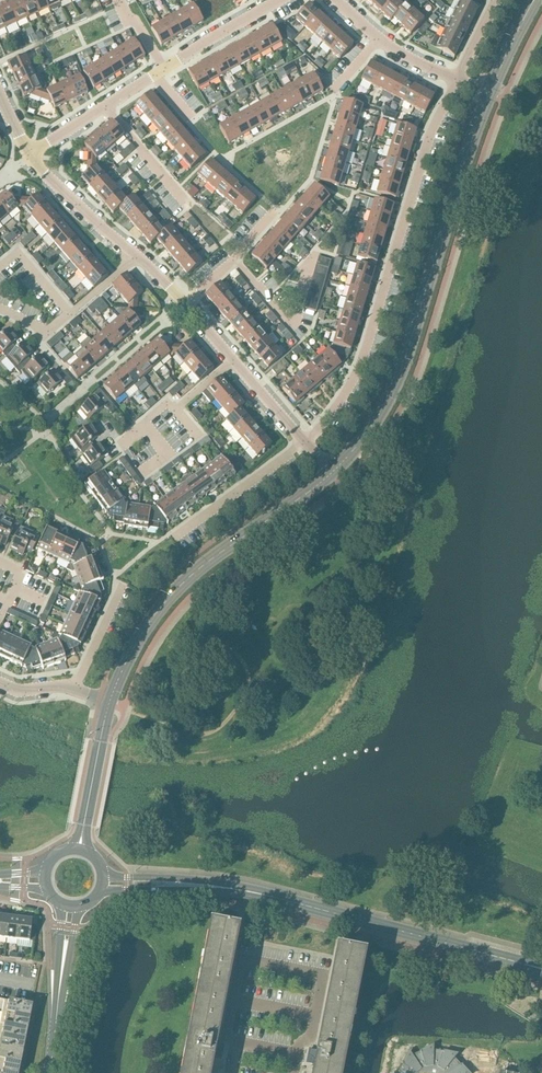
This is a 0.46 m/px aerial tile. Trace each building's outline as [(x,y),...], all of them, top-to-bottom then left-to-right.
[(32,0),(23,0),(19,2),(27,19),(38,14),(32,0)] [(44,0),(32,0),(38,14),(49,10),(44,0)] [(61,6),(60,4),(59,4),(57,0),(44,0),(49,10),(49,9),(50,11),(51,11),(53,11),(58,9),(59,7),(61,6)] [(372,6),(381,14),(394,0),(378,0),(372,6)] [(403,6),(396,0),(394,0),(381,14),(390,22),(393,19),(392,19),(404,7),(403,6)] [(426,0),(421,6),(424,9),(429,4),(426,0)] [(473,20),(478,10),(469,6),(472,0),(456,0),(458,1),(453,11),(473,20)] [(439,1),(435,5),(440,10),(444,6),(439,1)] [(27,19),(19,2),(8,7),(17,24),(27,19)] [(406,3),(403,6),(404,7),(392,19),(393,19),(401,27),(412,15),(415,12),(406,3)] [(203,22),(192,5),(181,11),(192,29),(203,22)] [(304,28),(318,13),(309,5),(295,20),(304,28)] [(8,7),(0,11),(0,17),(6,29),(17,24),(8,7)] [(171,17),(181,35),(192,29),(181,11),(171,17)] [(473,20),(453,11),(449,20),(468,29),(473,20)] [(410,35),(424,20),(415,12),(412,15),(401,27),(410,35)] [(313,36),(327,21),(318,13),(304,28),(313,36)] [(429,20),(433,24),(437,19),(433,15),(429,20)] [(161,23),(171,41),(181,35),(171,17),(161,23)] [(468,29),(449,20),(444,29),(463,39),(468,29)] [(327,21),(313,36),(322,44),(335,29),(327,21)] [(150,29),(161,47),(171,41),(161,23),(150,29)] [(425,23),(421,28),(425,32),(430,27),(425,23)] [(282,44),(272,27),(272,26),(261,32),(271,50),(282,44)] [(417,33),(421,36),(425,32),(421,28),(417,33)] [(330,52),(344,37),(335,29),(322,44),(330,52)] [(463,39),(444,29),(440,39),(439,39),(459,48),(463,39)] [(28,37),(31,44),(38,42),(34,33),(33,31),(27,33),(28,37)] [(285,35),(291,41),(295,36),(290,32),(290,31),(285,35)] [(38,32),(34,33),(38,42),(44,39),(42,35),(40,35),(38,32)] [(271,50),(261,32),(251,38),(261,55),(271,50)] [(339,60),(353,45),(344,37),(330,52),(339,60)] [(435,37),(428,51),(440,56),(442,52),(454,58),(459,48),(439,39),(435,37)] [(261,55),(251,38),(240,43),(250,61),(261,55)] [(144,57),(133,40),(123,46),(134,64),(144,57)] [(301,42),(296,47),(299,50),(305,45),(301,42)] [(250,61),(240,43),(230,49),(240,67),(250,61)] [(305,45),(299,50),(303,54),(308,48),(305,45)] [(134,64),(123,46),(113,53),(124,70),(134,64)] [(38,57),(44,54),(42,49),(36,52),(38,57)] [(240,67),(230,49),(220,55),(230,73),(240,67)] [(103,59),(114,76),(124,70),(113,53),(103,59)] [(230,73),(220,55),(209,61),(219,78),(230,73)] [(18,60),(16,57),(7,62),(14,76),(32,68),(26,56),(18,60)] [(318,58),(314,63),(317,66),(322,61),(318,58)] [(93,66),(104,83),(114,76),(103,59),(93,66)] [(219,78),(209,61),(199,67),(209,84),(219,78)] [(322,61),(317,66),(320,70),(325,64),(322,61)] [(372,87),(381,69),(371,63),(361,81),(372,87)] [(104,83),(93,66),(83,72),(94,89),(104,83)] [(188,73),(198,90),(209,84),(199,67),(188,73)] [(19,87),(37,79),(32,68),(14,76),(19,87)] [(381,69),(372,87),(382,92),(392,74),(381,69)] [(302,80),(312,98),(322,92),(312,74),(302,80)] [(393,98),(402,80),(392,74),(382,92),(393,98)] [(68,81),(76,99),(87,93),(79,76),(68,81)] [(37,79),(19,87),(24,98),(30,95),(41,99),(44,90),(42,89),(37,79)] [(312,98),(302,80),(291,86),(301,104),(312,98)] [(402,80),(393,98),(403,103),(413,85),(402,80)] [(76,99),(68,81),(57,86),(65,104),(76,99)] [(413,109),(423,91),(413,85),(403,103),(413,109)] [(65,104),(57,86),(46,91),(44,90),(41,99),(51,103),(54,109),(65,104)] [(301,104),(291,86),(281,92),(291,109),(301,104)] [(423,91),(413,109),(424,115),(434,97),(423,91)] [(291,109),(281,92),(271,97),(281,115),(291,109)] [(143,116),(159,102),(151,93),(135,107),(143,116)] [(281,115),(271,97),(260,103),(270,121),(281,115)] [(363,107),(343,101),(340,113),(359,119),(363,107)] [(151,125),(166,111),(159,102),(143,116),(151,125)] [(270,121),(260,103),(250,109),(260,127),(270,121)] [(260,127),(250,109),(240,115),(250,133),(260,127)] [(159,134),(174,120),(166,111),(151,125),(159,134)] [(122,118),(125,122),(131,117),(128,113),(122,118)] [(202,116),(205,121),(212,118),(209,113),(202,116)] [(359,119),(340,113),(336,124),(356,130),(359,119)] [(250,133),(240,115),(229,121),(239,138),(250,133)] [(166,143),(182,129),(174,120),(159,134),(166,143)] [(376,132),(383,134),(387,122),(380,120),(376,132)] [(219,127),(229,144),(239,138),(229,121),(219,127)] [(124,137),(111,122),(102,130),(115,145),(124,137)] [(356,130),(336,124),(333,136),(353,141),(356,130)] [(416,131),(396,125),(393,137),(412,142),(416,131)] [(138,136),(143,131),(140,128),(135,133),(138,136)] [(174,152),(190,138),(182,129),(166,143),(174,152)] [(93,138),(106,152),(115,145),(102,130),(93,138)] [(143,131),(138,136),(141,140),(146,135),(143,131)] [(353,141),(333,136),(330,147),(349,153),(353,141)] [(389,148),(409,154),(412,142),(393,137),(389,148)] [(87,163),(96,163),(96,160),(106,152),(93,138),(84,146),(88,151),(87,163)] [(182,161),(197,147),(190,138),(174,152),(182,161)] [(126,148),(131,153),(135,150),(131,144),(126,148)] [(153,154),(159,149),(156,146),(150,150),(153,154)] [(197,147),(182,161),(190,170),(205,156),(197,147)] [(349,153),(330,147),(326,158),(346,164),(349,153)] [(122,152),(127,157),(131,153),(126,148),(122,152)] [(386,159),(405,165),(409,154),(389,148),(386,159)] [(159,149),(153,154),(156,158),(162,153),(159,149)] [(127,157),(122,152),(118,155),(123,160),(127,157)] [(368,159),(366,166),(373,168),(376,156),(369,154),(368,159)] [(346,164),(326,158),(323,170),(342,175),(346,164)] [(383,171),(402,176),(405,165),(386,159),(383,171)] [(206,184),(219,168),(210,161),(197,176),(206,184)] [(90,187),(104,175),(96,165),(96,163),(87,163),(87,174),(82,178),(90,187)] [(128,169),(124,164),(120,168),(124,173),(128,169)] [(171,164),(166,168),(169,172),(174,167),(171,164)] [(177,171),(174,167),(169,172),(172,175),(177,171)] [(124,173),(120,168),(116,171),(120,177),(124,173)] [(215,192),(228,177),(219,168),(206,184),(215,192)] [(360,176),(354,174),(354,171),(346,169),(344,175),(352,178),(359,180),(360,176)] [(342,175),(323,170),(319,181),(339,187),(342,175)] [(379,182),(399,188),(402,176),(383,171),(379,182)] [(132,174),(127,179),(131,183),(136,178),(132,174)] [(97,196),(112,183),(104,175),(90,187),(97,196)] [(224,200),(230,193),(237,184),(228,177),(215,192),(224,200)] [(136,178),(131,183),(134,187),(140,182),(136,178)] [(399,188),(379,182),(376,194),(395,200),(399,188)] [(105,205),(119,192),(112,183),(97,196),(105,205)] [(190,184),(185,189),(188,193),(193,187),(190,184)] [(237,184),(230,193),(224,200),(233,208),(247,193),(237,184)] [(306,194),(321,208),(330,198),(314,185),(306,194)] [(128,202),(127,201),(119,192),(105,205),(113,215),(119,209),(128,202)] [(148,192),(143,197),(146,201),(152,196),(148,192)] [(9,216),(18,208),(21,208),(21,199),(10,198),(5,193),(0,197),(0,206),(9,216)] [(247,193),(233,208),(242,216),(255,200),(247,193)] [(298,203),(314,217),(321,208),(306,194),(298,203)] [(31,218),(46,205),(38,195),(33,200),(21,199),(21,208),(23,208),(31,218)] [(127,218),(141,205),(133,196),(127,201),(128,202),(119,209),(127,218)] [(150,205),(155,200),(152,196),(146,201),(141,205),(127,218),(135,227),(149,214),(144,208),(149,203),(150,205)] [(202,207),(207,201),(203,198),(199,203),(202,207)] [(393,206),(374,200),(370,212),(390,218),(393,206)] [(207,201),(202,207),(206,210),(210,204),(207,201)] [(291,212),(306,225),(314,217),(298,203),(291,212)] [(38,226),(53,213),(46,205),(31,218),(38,226)] [(0,206),(0,223),(9,216),(0,206)] [(162,219),(167,214),(164,210),(158,215),(162,219)] [(283,221),(298,234),(306,225),(291,212),(283,221)] [(331,216),(336,220),(339,217),(334,212),(331,216)] [(367,223),(387,229),(390,218),(370,212),(367,223)] [(53,213),(38,226),(47,236),(61,223),(53,213)] [(142,236),(157,223),(149,214),(135,227),(142,236)] [(167,214),(162,219),(165,223),(171,218),(167,214)] [(220,223),(225,217),(221,214),(216,219),(220,223)] [(336,220),(331,216),(328,219),(333,224),(336,220)] [(191,217),(186,222),(190,226),(195,222),(191,217)] [(275,230),(290,243),(298,234),(283,221),(275,230)] [(195,222),(190,226),(193,230),(199,225),(195,222)] [(54,244),(69,232),(61,223),(47,236),(54,244)] [(165,233),(164,232),(157,223),(142,236),(150,245),(157,240),(165,233)] [(364,234),(383,240),(387,229),(367,223),(364,234)] [(164,248),(179,236),(171,226),(164,232),(165,233),(157,240),(164,248)] [(11,233),(16,238),(20,234),(16,229),(11,233)] [(267,239),(282,252),(290,243),(275,230),(267,239)] [(315,234),(321,238),(324,235),(318,230),(315,234)] [(36,237),(31,232),(27,236),(32,241),(36,237)] [(62,253),(77,240),(69,232),(54,244),(62,253)] [(7,236),(12,241),(16,238),(11,233),(7,236)] [(312,237),(317,242),(321,238),(315,234),(312,237)] [(360,246),(380,252),(383,240),(364,234),(360,246)] [(207,235),(202,240),(206,244),(211,240),(207,235)] [(12,241),(7,236),(3,240),(8,245),(12,241)] [(24,239),(28,244),(32,241),(27,236),(24,239)] [(172,258),(187,245),(179,236),(164,248),(172,258)] [(19,243),(23,248),(28,244),(24,239),(19,243)] [(259,248),(275,261),(282,252),(267,239),(259,248)] [(70,262),(84,249),(77,240),(62,253),(70,262)] [(211,240),(206,244),(209,248),(214,244),(211,240)] [(337,252),(336,254),(343,256),(347,242),(340,240),(338,247),(337,252)] [(180,266),(194,254),(187,245),(172,258),(180,266)] [(380,252),(360,246),(357,257),(376,263),(380,252)] [(251,257),(267,270),(275,261),(259,248),(251,257)] [(300,251),(305,256),(308,253),(303,248),(300,251)] [(77,271),(92,258),(84,249),(70,262),(77,271)] [(305,256),(300,251),(296,255),(302,260),(305,256)] [(36,252),(31,257),(35,261),(40,257),(36,252)] [(194,254),(180,266),(188,276),(202,263),(194,254)] [(38,265),(43,261),(40,257),(35,261),(38,265)] [(331,261),(318,257),(316,265),(329,269),(331,261)] [(85,280),(100,267),(92,258),(77,271),(85,280)] [(284,263),(281,266),(284,269),(289,274),(292,270),(284,263)] [(374,270),(356,264),(353,276),(371,281),(374,270)] [(313,274),(326,278),(329,269),(316,265),(313,274)] [(93,289),(108,276),(100,267),(85,280),(93,289)] [(281,273),(276,278),(281,283),(286,277),(289,274),(284,269),(281,273)] [(52,270),(47,275),(50,279),(55,275),(52,270)] [(311,283),(323,287),(326,278),(313,274),(311,283)] [(54,283),(59,279),(55,275),(50,279),(54,283)] [(126,275),(112,287),(120,297),(135,284),(126,275)] [(239,276),(234,280),(238,284),(243,280),(239,276)] [(371,281),(353,276),(349,287),(367,293),(371,281)] [(241,288),(246,284),(243,280),(238,284),(241,288)] [(220,283),(205,297),(213,306),(228,292),(220,283)] [(308,291),(321,295),(323,287),(311,283),(308,291)] [(128,308),(137,309),(138,298),(142,293),(135,284),(120,297),(128,306),(128,308)] [(367,293),(349,287),(346,299),(364,304),(367,293)] [(67,288),(62,293),(66,297),(71,292),(67,288)] [(306,300),(318,304),(321,295),(308,291),(306,300)] [(69,301),(74,297),(71,292),(66,297),(69,301)] [(220,315),(236,301),(228,292),(213,306),(220,315)] [(255,294),(250,298),(253,302),(258,298),(255,294)] [(99,298),(95,302),(100,307),(104,303),(99,298)] [(257,306),(262,302),(258,298),(253,302),(257,306)] [(364,304),(346,299),(343,310),(361,315),(364,304)] [(303,308),(307,309),(316,312),(318,304),(306,300),(303,308)] [(228,324),(244,311),(236,301),(220,315),(228,324)] [(91,305),(95,310),(100,307),(95,302),(91,305)] [(104,303),(100,307),(104,311),(108,308),(104,303)] [(91,305),(87,309),(91,314),(95,310),(91,305)] [(100,307),(95,310),(99,315),(104,311),(100,307)] [(118,319),(131,333),(140,325),(136,320),(137,309),(128,308),(128,311),(118,319)] [(361,315),(343,310),(339,321),(357,327),(361,315)] [(236,333),(252,320),(244,311),(228,324),(236,333)] [(270,312),(265,316),(269,320),(274,316),(270,312)] [(272,324),(277,320),(274,316),(269,320),(272,324)] [(82,322),(77,317),(73,321),(78,326),(82,322)] [(131,333),(118,319),(109,327),(122,341),(131,333)] [(244,342),(259,328),(252,320),(236,333),(244,342)] [(69,324),(73,329),(78,326),(73,321),(69,324)] [(357,327),(339,321),(336,332),(354,338),(357,327)] [(100,334),(113,349),(122,341),(109,327),(100,334)] [(251,351),(267,337),(259,328),(244,342),(251,351)] [(12,344),(18,339),(9,329),(1,336),(0,335),(0,352),(1,354),(12,344)] [(286,329),(281,334),(284,338),(289,334),(286,329)] [(64,338),(59,332),(55,336),(60,341),(64,338)] [(354,338),(336,332),(332,345),(333,345),(332,348),(347,359),(350,350),(354,338)] [(113,349),(100,334),(92,342),(104,356),(113,349)] [(288,342),(293,338),(289,334),(284,338),(288,342)] [(51,340),(56,345),(60,341),(55,336),(51,340)] [(259,360),(275,346),(267,337),(251,351),(259,360)] [(148,348),(161,363),(170,355),(172,355),(173,346),(162,345),(157,340),(148,348)] [(104,356),(92,342),(82,350),(95,364),(104,356)] [(183,364),(198,352),(189,342),(184,347),(173,346),(172,355),(175,355),(183,364)] [(28,358),(33,353),(25,343),(17,349),(12,344),(1,354),(2,354),(6,358),(15,369),(28,358)] [(267,369),(283,355),(275,346),(259,360),(267,369)] [(161,363),(148,348),(139,356),(152,370),(161,363)] [(347,359),(332,348),(331,350),(329,352),(327,349),(318,358),(331,373),(347,359)] [(95,364),(82,350),(74,357),(86,372),(95,364)] [(191,373),(205,360),(198,352),(183,364),(191,373)] [(61,361),(77,380),(86,372),(74,357),(74,358),(70,353),(61,361)] [(49,366),(40,355),(32,362),(28,358),(15,369),(19,374),(22,372),(30,382),(49,366)] [(152,370),(139,356),(130,363),(143,378),(152,370)] [(309,365),(322,381),(331,373),(318,358),(309,365)] [(279,363),(285,369),(289,366),(283,359),(279,363)] [(199,382),(213,370),(205,360),(191,373),(199,382)] [(147,382),(143,378),(130,363),(121,371),(134,386),(137,390),(147,382)] [(285,369),(279,363),(271,370),(276,376),(285,369)] [(322,381),(309,365),(300,373),(313,388),(322,381)] [(46,395),(63,381),(67,386),(70,389),(75,386),(72,382),(72,381),(63,371),(58,375),(54,370),(37,385),(46,395)] [(112,379),(125,394),(134,386),(121,371),(112,379)] [(313,388),(300,373),(291,381),(304,396),(313,388)] [(165,382),(169,387),(173,383),(169,378),(165,382)] [(221,378),(206,391),(202,394),(210,403),(214,400),(229,387),(221,378)] [(103,387),(116,402),(125,394),(112,379),(103,387)] [(304,396),(291,381),(282,389),(295,404),(304,396)] [(161,385),(165,390),(169,387),(165,382),(161,385)] [(176,386),(180,391),(184,387),(180,382),(176,386)] [(16,392),(20,389),(15,383),(11,386),(16,392)] [(165,390),(161,385),(157,388),(161,393),(165,390)] [(172,389),(176,394),(180,391),(176,386),(172,389)] [(222,409),(230,402),(237,396),(229,387),(214,400),(222,409)] [(172,398),(176,394),(172,389),(168,393),(172,398)] [(116,409),(100,390),(95,394),(96,396),(80,410),(88,420),(104,406),(111,414),(116,409)] [(237,396),(230,402),(222,409),(229,418),(240,409),(244,405),(237,396)] [(148,401),(152,407),(156,403),(152,398),(148,401)] [(152,407),(148,401),(143,405),(148,410),(152,407)] [(193,418),(199,413),(195,409),(190,413),(193,418)] [(248,418),(240,409),(229,418),(225,421),(233,431),(248,418)] [(199,413),(193,418),(197,422),(202,417),(199,413)] [(133,414),(129,417),(134,422),(138,419),(133,414)] [(256,427),(248,418),(233,431),(229,434),(237,443),(241,439),(241,440),(256,427)] [(84,455),(95,447),(91,442),(99,436),(92,425),(72,439),(80,450),(84,455)] [(205,431),(209,435),(214,431),(211,427),(205,431)] [(249,449),(263,436),(256,427),(241,440),(249,449)] [(218,436),(213,440),(217,445),(222,441),(218,436)] [(263,436),(249,449),(257,458),(271,445),(263,436)] [(204,446),(210,441),(207,437),(200,442),(204,446)] [(222,441),(217,445),(220,449),(225,444),(222,441)] [(95,447),(84,455),(82,456),(90,467),(87,469),(91,474),(103,466),(99,461),(107,455),(100,444),(95,447)] [(201,448),(197,444),(188,451),(191,455),(201,448)] [(188,451),(181,456),(184,460),(191,455),(188,451)] [(233,463),(238,458),(234,454),(229,458),(233,463)] [(235,476),(221,456),(211,463),(225,483),(235,476)] [(128,464),(123,457),(118,460),(123,467),(128,464)] [(171,463),(175,467),(181,462),(178,458),(171,463)] [(238,458),(233,463),(236,467),(241,462),(238,458)] [(225,483),(211,463),(201,470),(216,490),(225,483)] [(165,474),(172,469),(169,465),(162,470),(165,474)] [(125,470),(130,477),(135,474),(130,467),(125,470)] [(192,476),(192,477),(206,496),(206,495),(209,492),(210,494),(216,490),(201,470),(192,476)] [(104,471),(84,485),(85,486),(91,495),(92,495),(111,481),(104,471)] [(159,472),(152,476),(156,481),(162,476),(159,472)] [(126,473),(120,478),(124,485),(131,480),(126,473)] [(190,474),(180,481),(182,484),(196,504),(202,499),(201,498),(205,496),(206,497),(206,496),(192,477),(190,474)] [(137,487),(140,484),(141,482),(137,476),(132,480),(137,487)] [(144,482),(144,485),(146,488),(153,483),(149,479),(144,482)] [(111,481),(92,495),(92,496),(98,504),(98,505),(118,490),(111,481)] [(196,504),(182,484),(173,491),(187,510),(196,504)] [(118,490),(98,505),(102,510),(103,509),(106,513),(105,514),(123,501),(125,500),(118,490)] [(187,510),(173,491),(163,497),(178,517),(187,510)] [(125,500),(123,501),(126,506),(127,507),(124,524),(123,524),(123,527),(124,527),(124,526),(128,527),(128,528),(135,529),(139,505),(132,504),(132,501),(129,496),(125,500)] [(154,504),(155,506),(155,507),(168,524),(177,517),(178,517),(163,497),(154,504)] [(139,505),(135,529),(142,530),(142,529),(146,530),(146,531),(147,531),(148,528),(147,528),(150,510),(155,507),(155,506),(154,504),(151,500),(146,504),(145,506),(139,505)] [(123,501),(105,514),(106,514),(109,517),(108,522),(123,524),(124,524),(127,507),(126,506),(123,501)] [(168,524),(155,507),(150,510),(147,528),(148,528),(163,530),(163,526),(167,523),(168,524)] [(0,524),(0,543),(5,546),(9,536),(15,539),(19,530),(20,530),(21,526),(13,522),(13,521),(4,516),(0,524)] [(15,539),(10,550),(23,556),(25,551),(31,553),(33,549),(39,536),(33,533),(32,533),(21,527),(20,530),(19,530),(15,539)] [(46,528),(36,550),(47,555),(48,555),(57,533),(47,528),(46,528)] [(57,533),(48,555),(57,560),(58,560),(68,538),(58,533),(57,533)] [(68,538),(58,560),(68,565),(69,563),(78,545),(79,543),(78,543),(78,544),(73,542),(74,541),(68,538)] [(85,539),(82,546),(79,544),(79,543),(69,563),(74,565),(95,558),(95,557),(92,558),(87,545),(89,541),(85,539)] [(68,565),(66,569),(72,572),(74,571),(76,578),(99,569),(97,563),(95,563),(94,559),(95,558),(74,565),(69,563),(68,565)] [(26,571),(34,575),(36,570),(28,566),(26,571)] [(76,585),(73,590),(78,592),(78,593),(80,594),(83,588),(100,582),(103,581),(103,580),(102,580),(100,576),(101,576),(99,569),(76,578),(79,584),(76,585)] [(39,571),(37,576),(45,580),(47,575),(39,571)] [(83,588),(80,594),(100,603),(101,602),(99,602),(101,598),(106,596),(100,582),(83,588)] [(55,587),(52,593),(57,595),(61,588),(57,586),(55,587)] [(78,593),(73,603),(96,613),(98,607),(97,606),(99,602),(100,603),(80,594),(78,593)] [(51,596),(47,604),(52,606),(56,599),(51,596)] [(68,613),(68,614),(90,624),(91,624),(95,613),(96,613),(73,603),(68,613)] [(47,604),(44,611),(49,613),(52,606),(47,604)] [(9,609),(6,614),(14,617),(16,612),(9,609)] [(27,617),(20,614),(17,619),(25,623),(28,624),(30,619),(27,617)] [(90,624),(68,614),(63,624),(86,635),(90,624)] [(30,619),(28,624),(35,627),(37,624),(36,621),(30,619)] [(63,624),(58,635),(61,636),(79,645),(81,641),(82,641),(86,635),(63,624)] [(10,635),(0,631),(0,656),(10,635)] [(52,641),(46,643),(54,666),(60,663),(60,662),(64,661),(65,662),(66,662),(65,659),(64,659),(58,641),(61,636),(58,635),(54,633),(51,638),(52,641)] [(20,640),(10,635),(0,656),(0,657),(10,662),(20,640)] [(65,659),(79,653),(78,649),(79,645),(80,646),(81,645),(79,645),(61,636),(58,641),(64,659),(65,659)] [(20,640),(10,662),(17,665),(17,664),(21,666),(21,667),(30,646),(30,645),(20,640)] [(30,645),(30,646),(36,649),(43,670),(44,669),(43,668),(48,666),(48,668),(54,666),(46,643),(40,645),(39,643),(35,641),(33,640),(31,643),(30,645)] [(36,649),(30,646),(21,667),(22,666),(26,668),(27,672),(42,667),(43,670),(36,649)] [(10,915),(9,915),(9,917),(0,916),(0,938),(7,939),(10,915)] [(18,940),(20,917),(10,915),(7,939),(18,940)] [(31,931),(32,918),(20,917),(18,940),(29,942),(35,942),(36,932),(31,931)] [(236,929),(211,924),(182,1072),(208,1072),(211,1058),(215,1058),(222,1053),(223,1046),(213,1044),(236,929)] [(315,1072),(341,1072),(364,954),(339,949),(319,1051),(309,1050),(308,1056),(313,1064),(317,1065),(315,1072)] [(33,1006),(5,1000),(2,1012),(30,1018),(33,1006)] [(2,1012),(0,1022),(0,1024),(28,1030),(30,1018),(2,1012)] [(2,1037),(2,1036),(25,1041),(28,1030),(0,1024),(0,1037),(2,1037)] [(2,1037),(0,1045),(0,1048),(23,1053),(25,1041),(2,1036),(2,1037)] [(461,1066),(462,1066),(461,1065),(460,1065),(454,1058),(455,1056),(456,1056),(456,1055),(443,1052),(444,1052),(443,1051),(442,1052),(433,1050),(433,1047),(433,1046),(421,1052),(421,1051),(420,1051),(420,1052),(411,1056),(409,1054),(410,1053),(409,1053),(402,1064),(401,1064),(402,1065),(398,1072),(399,1072),(468,1072),(461,1066)] [(21,1064),(23,1053),(0,1048),(0,1060),(21,1064)] [(3,1072),(19,1072),(21,1064),(0,1060),(0,1072),(3,1072)]
